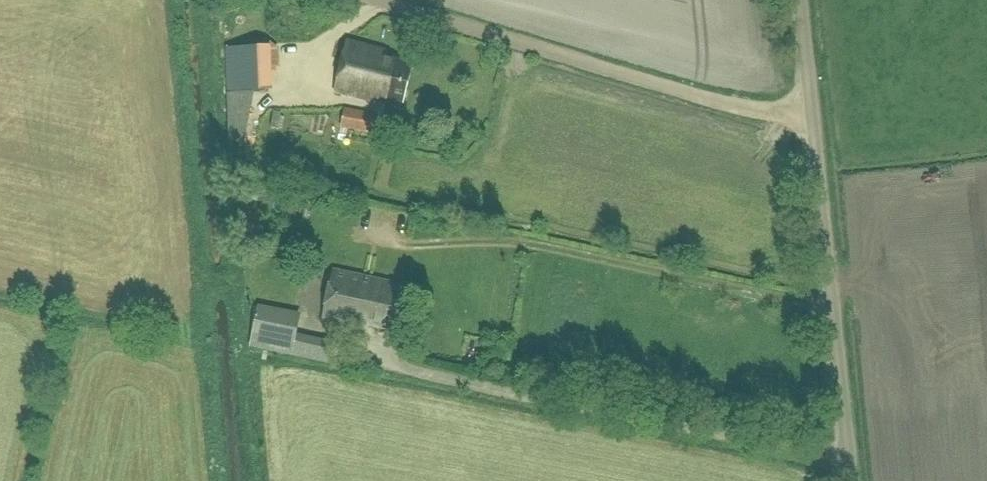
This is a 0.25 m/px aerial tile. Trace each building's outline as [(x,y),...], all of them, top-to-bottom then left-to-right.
[(244,143),(253,100),(253,90),(302,88),(299,45),(275,47),(272,28),(214,31),(216,48),(224,50),(227,91),(229,140),(244,143)] [(411,64),(384,57),(385,51),(346,42),(335,92),(384,104),(385,99),(402,102),(411,64)] [(372,132),(375,115),(344,107),(340,126),(372,132)] [(368,330),(369,324),(395,330),(404,289),(400,288),(401,282),(337,268),(326,322),(368,330)] [(253,345),(292,353),(295,336),(299,320),(259,312),(253,345)] [(332,344),(332,353),(352,353),(352,345),(332,344)]
